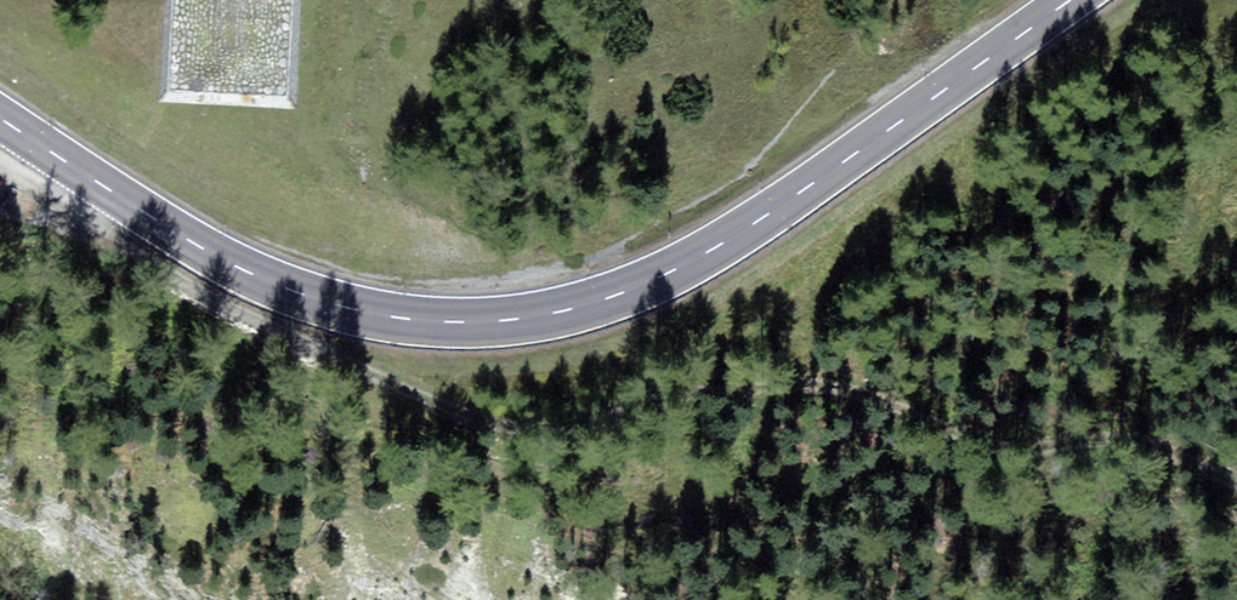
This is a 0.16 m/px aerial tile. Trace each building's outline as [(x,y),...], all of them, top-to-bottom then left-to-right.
[(159,99),(280,107),(288,0),(167,0),(159,99)]
